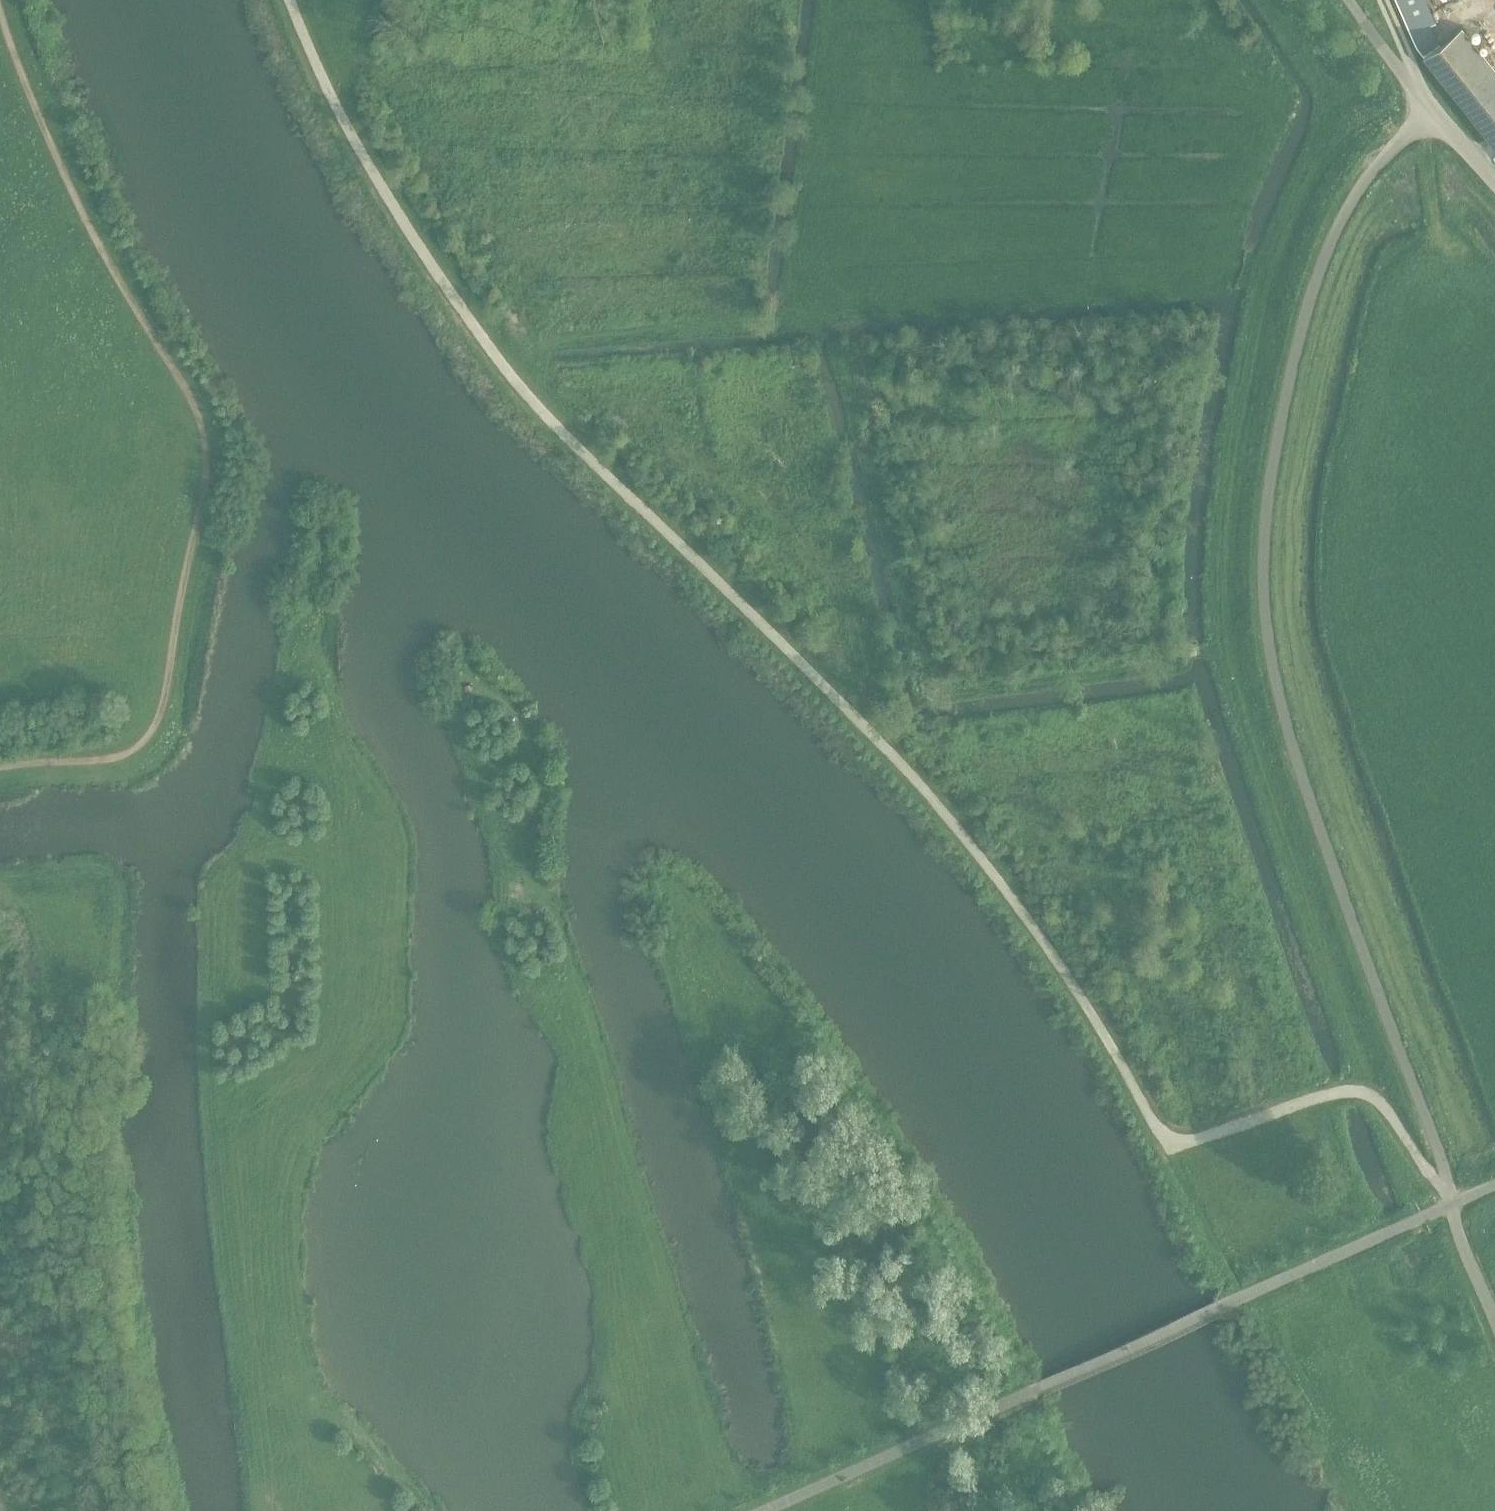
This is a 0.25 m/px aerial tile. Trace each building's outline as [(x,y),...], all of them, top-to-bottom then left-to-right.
[(1425,58),(1494,148),(1494,70),(1462,28),(1441,45),(1431,26),(1437,23),(1427,0),(1396,0),(1416,45),(1425,58)]
